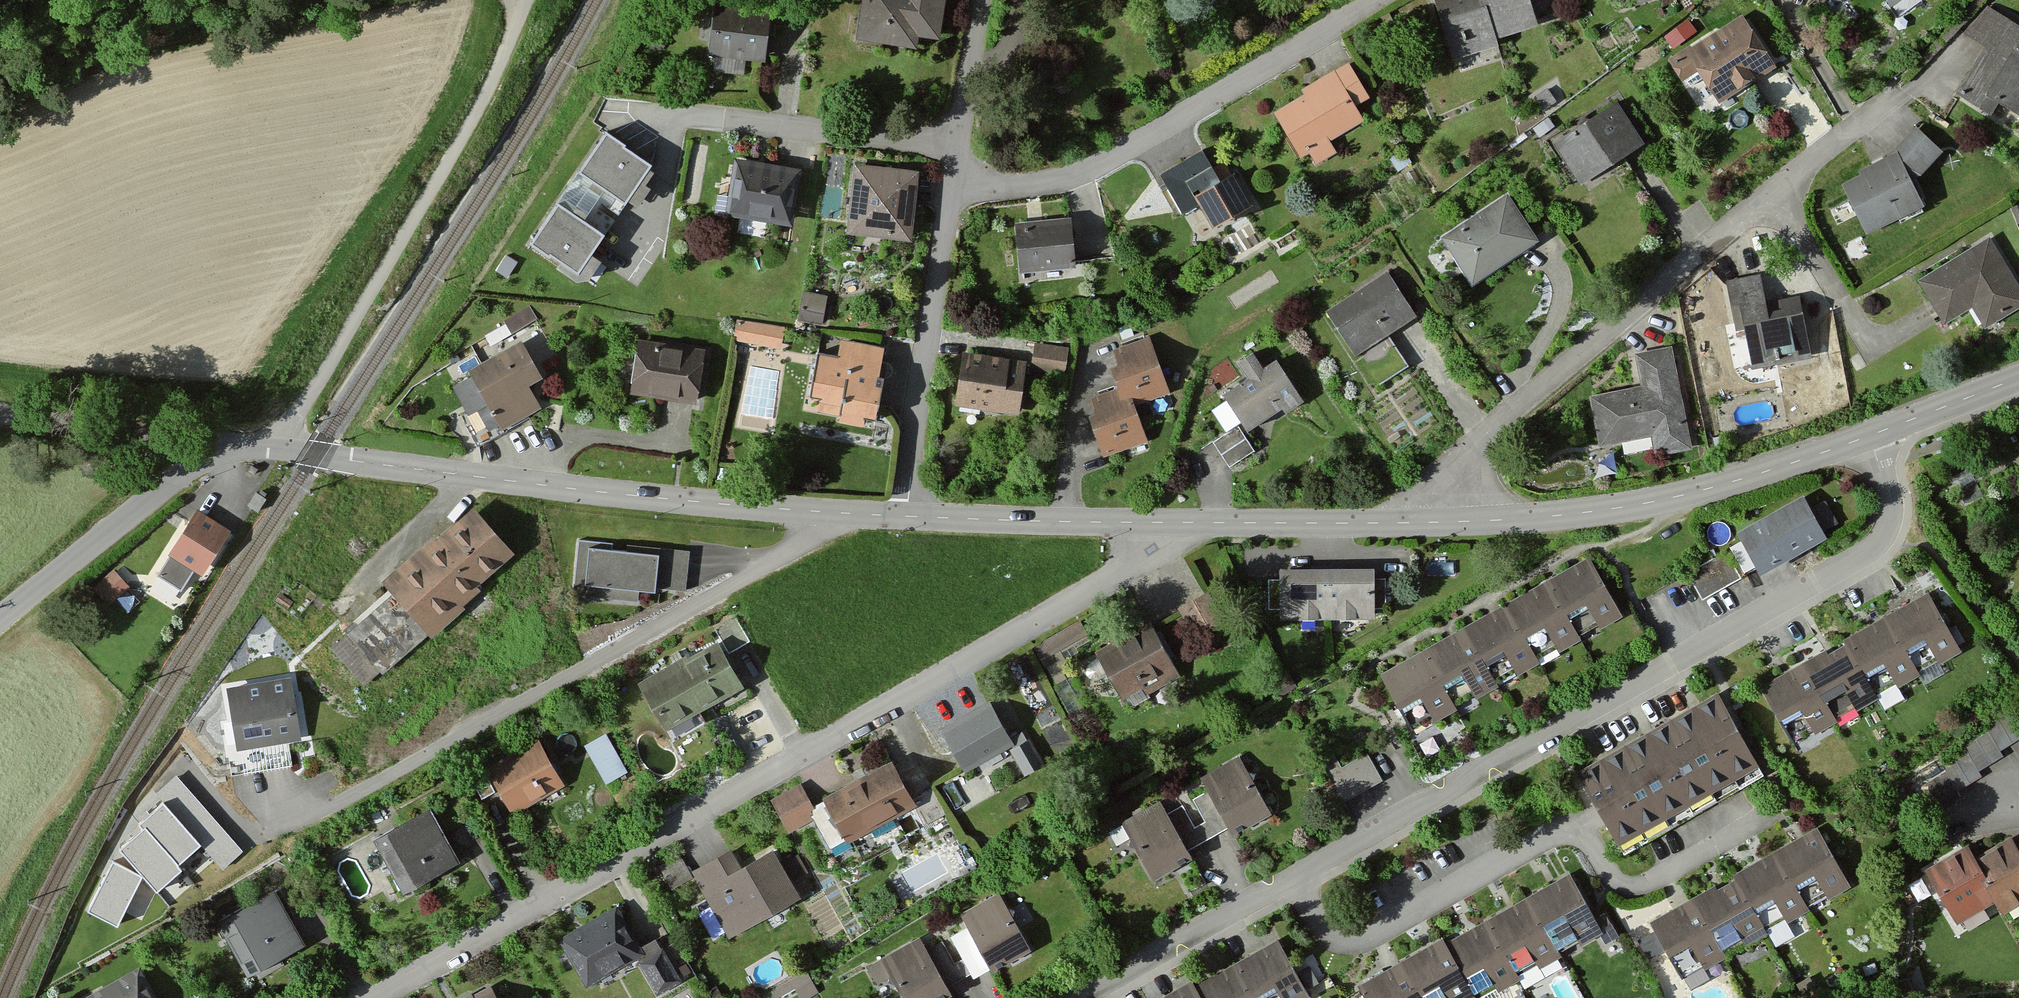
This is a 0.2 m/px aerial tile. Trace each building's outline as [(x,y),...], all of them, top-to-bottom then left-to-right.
[(857,33),(918,42),(920,29),(942,32),(947,0),(862,0),(857,33)] [(1525,0),(1433,0),(1430,1),(1448,62),(1494,49),(1491,41),(1533,29),(1525,0)] [(1651,0),(1624,0),(1628,12),(1652,4),(1651,0)] [(1960,36),(1981,48),(1951,96),(1988,119),(1995,108),(2018,123),(2018,58),(2016,56),(2018,50),(2018,33),(1982,10),(1960,36)] [(765,20),(711,12),(704,59),(711,59),(709,74),(739,78),(741,63),(759,65),(765,20)] [(1689,17),(1665,33),(1673,45),(1697,30),(1689,17)] [(1770,71),(1738,18),(1664,63),(1678,85),(1693,76),(1712,106),(1770,71)] [(1654,65),(1646,53),(1636,60),(1645,72),(1654,65)] [(1364,101),(1344,68),(1298,94),(1301,100),(1271,116),(1297,161),(1306,157),(1311,166),(1332,154),(1327,145),(1360,126),(1350,109),(1364,101)] [(1550,104),(1543,92),(1530,100),(1537,112),(1550,104)] [(1640,145),(1615,106),(1550,148),(1576,187),(1640,145)] [(1911,130),(1885,159),(1854,174),(1856,179),(1838,188),(1863,238),(1918,211),(1906,187),(1937,154),(1911,130)] [(578,277),(652,165),(606,135),(532,247),(578,277)] [(1214,184),(1196,154),(1154,179),(1177,217),(1194,207),(1211,235),(1251,211),(1230,175),(1214,184)] [(796,173),(730,162),(721,219),(787,229),(796,173)] [(914,175),(849,168),(842,238),(906,245),(914,175)] [(1534,243),(1502,196),(1437,241),(1469,288),(1534,243)] [(1069,273),(1066,224),(1011,227),(1014,276),(1069,273)] [(1983,240),(1911,284),(1938,328),(1967,311),(1980,332),(2018,309),(2018,300),(1983,240)] [(1413,319),(1383,274),(1322,315),(1372,389),(1406,366),(1386,337),(1413,319)] [(1806,362),(1795,300),(1761,305),(1757,278),(1722,284),(1731,337),(1741,335),(1747,372),(1806,362)] [(823,299),(798,295),(794,323),(819,327),(823,299)] [(531,324),(525,314),(502,326),(507,336),(531,324)] [(779,352),(781,331),(733,325),(730,347),(779,352)] [(1163,397),(1145,343),(1109,354),(1114,369),(1107,372),(1114,393),(1087,402),(1092,417),(1083,420),(1096,459),(1141,444),(1129,408),(1163,397)] [(699,356),(633,345),(624,397),(690,409),(699,356)] [(534,381),(513,346),(462,375),(466,383),(447,394),(463,420),(479,411),(481,415),(487,412),(498,432),(533,411),(521,389),(534,381)] [(866,424),(879,353),(836,346),(833,361),(812,357),(804,404),(835,409),(832,427),(854,431),(855,422),(866,424)] [(1686,450),(1667,348),(1631,355),(1638,387),(1585,397),(1595,450),(1647,440),(1650,457),(1686,450)] [(1063,352),(1029,349),(1026,374),(1060,378),(1063,352)] [(1009,366),(1010,360),(957,354),(951,411),(1018,419),(1024,368),(1009,366)] [(1297,402),(1272,364),(1259,372),(1249,357),(1233,367),(1243,382),(1218,397),(1243,436),(1297,402)] [(1252,455),(1235,430),(1210,445),(1227,471),(1252,455)] [(258,510),(266,498),(255,491),(248,503),(258,510)] [(1822,542),(1800,503),(1733,540),(1755,579),(1822,542)] [(229,532),(197,512),(157,577),(180,591),(201,558),(210,564),(229,532)] [(341,640),(335,645),(366,681),(372,676),(377,680),(421,641),(422,642),(473,598),(468,593),(507,559),(468,514),(433,545),(429,541),(376,587),(383,595),(337,635),(341,640)] [(680,595),(684,555),(623,549),(622,556),(607,555),(608,547),(574,544),(569,598),(634,604),(635,595),(654,597),(654,592),(680,595)] [(1737,582),(1722,557),(1684,579),(1699,604),(1737,582)] [(1618,621),(1583,561),(1375,681),(1406,734),(1428,721),(1431,727),(1453,714),(1450,708),(1470,697),(1473,703),(1494,691),(1491,685),(1511,673),(1514,680),(1535,668),(1532,662),(1552,650),(1556,657),(1578,644),(1574,637),(1592,626),(1597,633),(1618,621)] [(1369,573),(1275,573),(1275,583),(1265,583),(1265,614),(1276,614),(1276,623),(1368,624),(1368,613),(1381,613),(1381,583),(1369,583),(1369,573)] [(95,590),(110,607),(128,591),(113,574),(95,590)] [(1960,655),(1927,597),(1843,645),(1845,649),(1828,659),(1825,653),(1757,692),(1789,748),(1812,735),(1814,739),(1836,726),(1832,719),(1851,708),(1854,714),(1877,701),(1874,696),(1895,684),(1897,689),(1918,677),(1914,670),(1931,660),(1936,669),(1960,655)] [(1215,623),(1202,598),(1175,612),(1188,637),(1215,623)] [(733,615),(716,625),(731,653),(749,642),(733,615)] [(1118,704),(1154,682),(1165,684),(1174,679),(1142,626),(1090,657),(1118,704)] [(738,685),(714,644),(644,684),(667,726),(738,685)] [(298,736),(289,679),(229,689),(238,745),(298,736)] [(1752,772),(1714,701),(1573,777),(1612,848),(1752,772)] [(1007,750),(986,710),(937,736),(958,776),(1007,750)] [(622,777),(602,737),(579,749),(599,788),(622,777)] [(559,791),(534,743),(481,771),(507,819),(559,791)] [(1037,771),(1022,746),(1005,757),(1019,781),(1037,771)] [(1376,784),(1362,759),(1324,781),(1338,805),(1376,784)] [(1265,819),(1234,761),(1195,781),(1203,795),(1223,832),(1227,839),(1265,819)] [(885,766),(817,807),(842,850),(910,810),(885,766)] [(211,852),(230,835),(186,785),(117,846),(155,890),(205,846),(211,852)] [(784,836),(807,823),(807,810),(794,788),(766,805),(784,836)] [(1162,817),(1183,854),(1223,832),(1203,795),(1189,802),(1202,825),(1191,831),(1178,808),(1162,817)] [(1162,817),(1156,805),(1118,825),(1119,828),(1105,836),(1112,850),(1127,842),(1150,884),(1188,864),(1183,854),(1162,817)] [(455,863),(428,815),(378,842),(405,891),(455,863)] [(1846,891),(1813,832),(1729,880),(1731,885),(1714,894),(1711,889),(1644,927),(1650,937),(1635,945),(1646,964),(1660,956),(1675,983),(1698,970),(1700,974),(1722,962),(1718,955),(1737,944),(1741,949),(1763,937),(1760,931),(1781,920),(1783,924),(1804,912),(1800,905),(1817,896),(1822,904),(1846,891)] [(2014,855),(2006,841),(1972,861),(1965,850),(1919,877),(1951,929),(1988,906),(1996,919),(2018,905),(2018,852),(2014,855)] [(734,870),(726,854),(689,874),(723,938),(794,901),(768,853),(734,870)] [(805,875),(795,857),(783,864),(793,882),(805,875)] [(687,882),(675,858),(654,868),(666,892),(687,882)] [(91,911),(119,924),(142,875),(113,862),(91,911)] [(1565,878),(1445,946),(1441,940),(1355,989),(1360,997),(1476,997),(1490,990),(1494,997),(1516,984),(1512,978),(1532,966),(1536,973),(1556,961),(1551,954),(1573,942),(1576,948),(1599,936),(1565,878)] [(297,951),(270,897),(213,926),(240,979),(297,951)] [(1024,954),(993,897),(957,917),(964,929),(947,939),(970,980),(986,972),(987,974),(1024,954)] [(638,958),(612,910),(554,940),(580,989),(638,958)] [(951,966),(940,946),(923,954),(916,941),(864,969),(875,990),(887,984),(895,997),(945,997),(942,991),(963,979),(955,964),(951,966)] [(1271,946),(1192,990),(1189,985),(1166,997),(1300,997),(1271,946)] [(1313,953),(1298,960),(1308,982),(1323,975),(1313,953)] [(674,985),(657,956),(634,968),(651,997),(674,985)] [(135,972),(86,997),(149,997),(135,972)]
